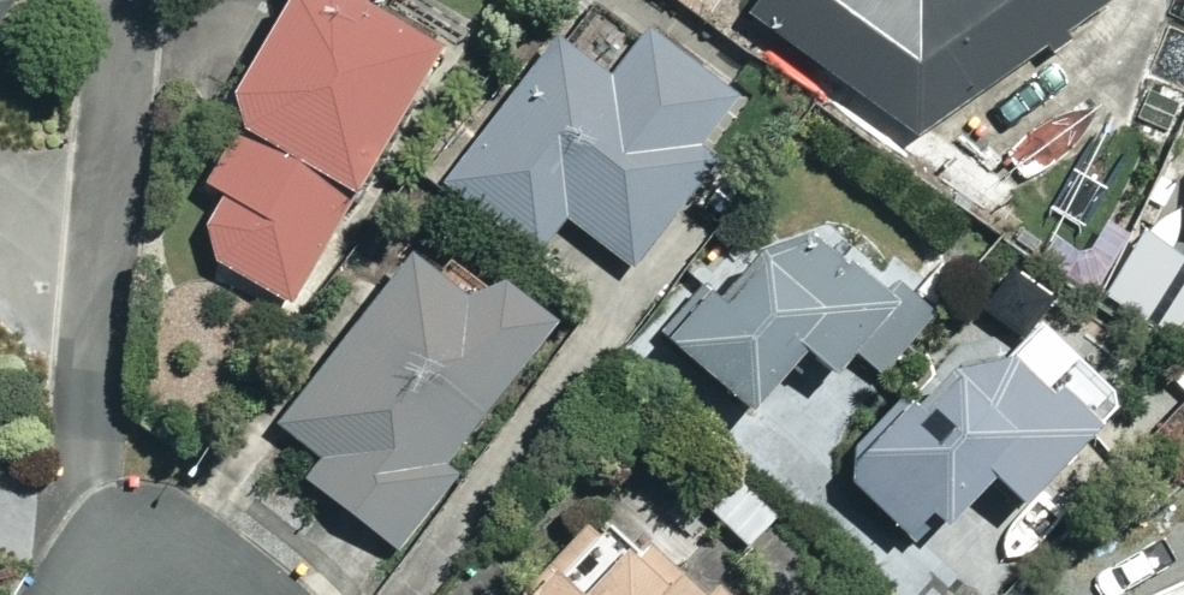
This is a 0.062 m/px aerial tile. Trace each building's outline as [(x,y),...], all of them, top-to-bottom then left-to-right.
[(13,0),(0,0),(0,20),(13,0)] [(291,309),(458,60),(349,0),(317,0),(234,109),(248,147),(209,195),(227,208),(217,271),(291,309)] [(757,27),(922,142),(1132,5),(1130,0),(777,0),(757,27)] [(455,188),(547,257),(573,221),(645,275),(761,120),(650,38),(617,82),(564,42),(455,188)] [(807,234),(680,348),(765,442),(892,327),(807,234)] [(303,490),(399,560),(566,332),(504,286),(486,311),(420,263),(295,433),(328,456),(303,490)] [(984,360),(856,489),(962,593),(1130,424),(1060,355),(1020,396),(984,360)] [(642,515),(568,594),(729,594),(642,515)]
